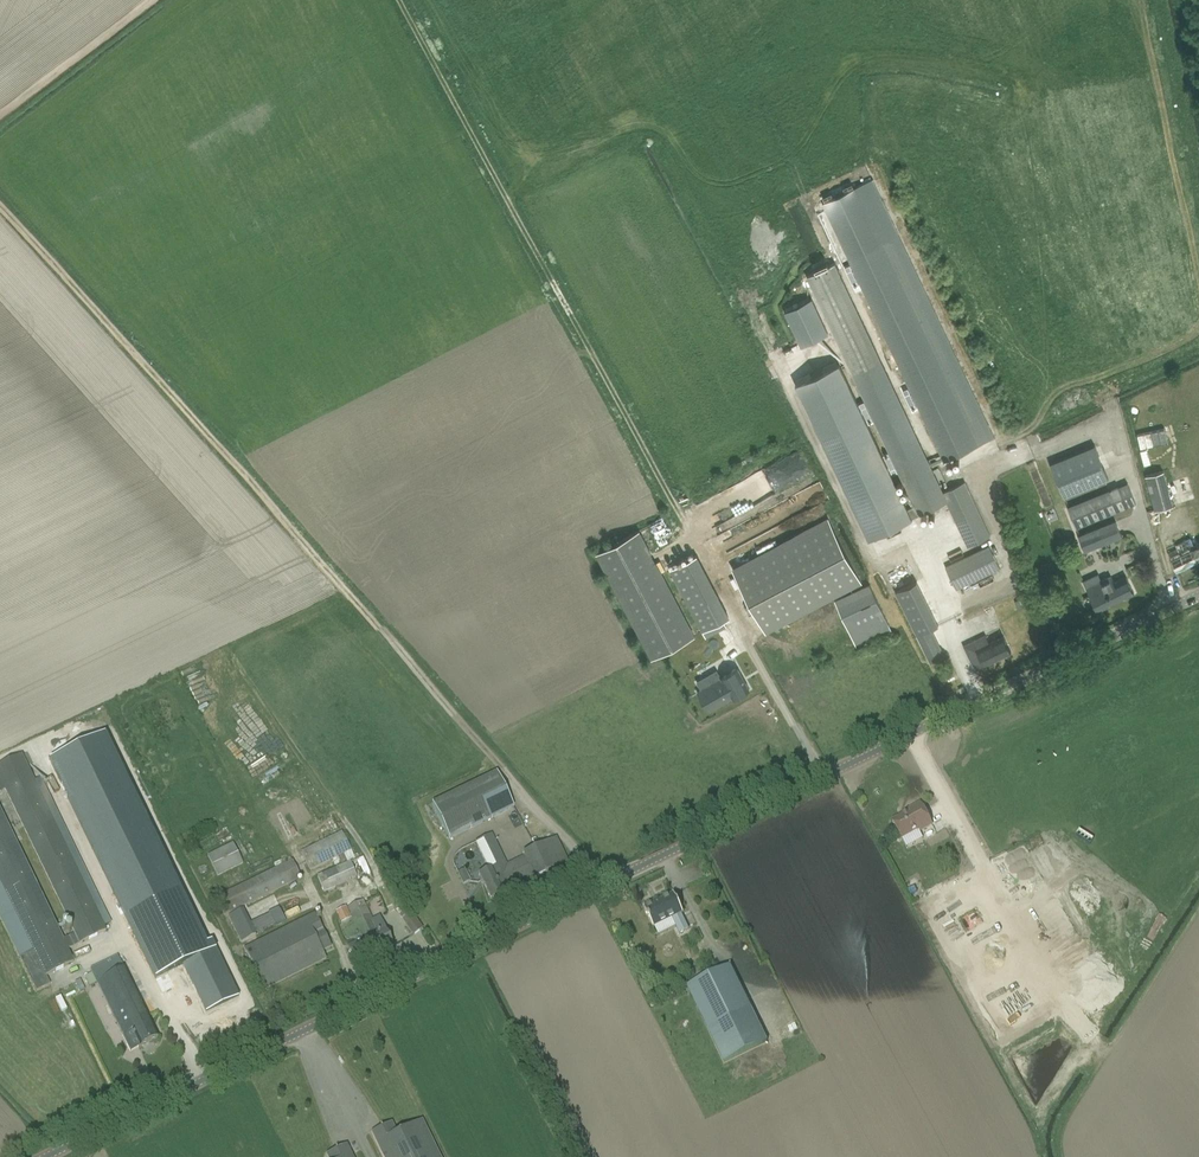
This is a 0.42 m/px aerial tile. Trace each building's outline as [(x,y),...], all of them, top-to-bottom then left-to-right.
[(943,460),(977,444),(882,240),(858,186),(822,203),(847,257),(943,460)] [(807,275),(910,493),(904,496),(840,362),(796,383),(869,537),(946,501),(963,537),(986,526),(965,481),(944,491),(835,262),(807,275)] [(1165,427),(1138,433),(1141,447),(1168,441),(1165,427)] [(1109,478),(1103,463),(1096,444),(1051,463),(1064,496),(1109,478)] [(1148,447),(1141,449),(1145,464),(1152,462),(1148,447)] [(1146,474),(1156,510),(1174,505),(1165,469),(1146,474)] [(1068,506),(1077,527),(1136,503),(1128,482),(1068,506)] [(863,581),(857,568),(850,556),(829,516),(759,553),(733,567),(762,622),(767,632),(834,596),(856,584),(863,581)] [(1116,520),(1078,535),(1085,551),(1123,536),(1116,520)] [(597,553),(649,652),(653,658),(663,653),(695,636),(652,554),(639,531),(597,553)] [(1194,544),(1191,537),(1176,544),(1180,551),(1171,555),(1178,570),(1198,560),(1198,541),(1194,544)] [(957,589),(1000,568),(989,545),(945,566),(957,589)] [(698,554),(670,569),(703,631),(724,620),(731,617),(698,554)] [(1134,591),(1127,576),(1115,581),(1112,575),(1102,579),(1099,573),(1084,580),(1098,609),(1134,591)] [(895,591),(917,635),(938,624),(917,581),(895,591)] [(870,583),(835,599),(858,649),(893,633),(870,583)] [(1024,597),(1018,599),(1021,605),(1027,602),(1024,597)] [(964,644),(970,657),(976,668),(1012,650),(1007,640),(1005,635),(991,642),(987,633),(964,644)] [(750,688),(744,678),(738,666),(736,667),(722,676),(722,677),(715,680),(699,689),(698,690),(709,710),(734,696),(734,697),(750,688)] [(103,737),(50,762),(61,785),(62,784),(157,980),(183,968),(206,1015),(238,999),(211,944),(206,946),(205,947),(103,737)] [(33,783),(26,767),(21,758),(20,757),(0,767),(0,794),(4,792),(22,828),(66,920),(74,935),(63,941),(55,925),(15,843),(0,812),(0,883),(33,952),(20,958),(36,992),(50,986),(46,977),(73,964),(67,951),(105,932),(103,928),(111,924),(41,780),(33,783)] [(513,809),(495,773),(431,804),(448,840),(513,809)] [(903,842),(923,831),(932,826),(920,805),(907,812),(908,814),(892,822),(903,842)] [(309,872),(331,862),(337,859),(350,852),(340,833),(300,853),(309,872)] [(476,844),(482,858),(488,872),(479,876),(490,901),(567,863),(556,840),(543,846),(543,845),(523,855),(525,858),(507,867),(492,835),(477,842),(476,844)] [(232,844),(206,857),(216,878),(242,865),(232,844)] [(292,862),(217,898),(226,916),(300,880),(292,862)] [(316,877),(323,893),(348,883),(348,882),(342,866),(316,877)] [(914,888),(908,891),(910,896),(917,893),(914,888)] [(645,910),(644,910),(653,929),(654,928),(672,919),(680,934),(688,930),(681,915),(682,914),(683,914),(674,895),(673,896),(674,896),(660,903),(658,900),(653,902),(654,905),(645,910)] [(1044,1064),(1087,1044),(1070,1007),(1060,1012),(1055,1001),(1047,1005),(998,898),(973,910),(1044,1064)] [(362,941),(361,942),(347,949),(350,955),(355,966),(393,948),(388,937),(384,929),(378,933),(362,901),(346,909),(362,941)] [(422,930),(416,920),(406,906),(396,913),(413,936),(422,930)] [(335,913),(339,921),(350,916),(346,908),(335,913)] [(275,925),(271,915),(250,925),(242,910),(227,918),(240,944),(256,936),(255,936),(275,925)] [(325,960),(322,953),(331,948),(313,915),(243,950),(264,990),(325,960)] [(91,975),(84,978),(89,988),(97,984),(117,1025),(122,1036),(131,1031),(139,1048),(157,1039),(152,1028),(147,1017),(124,970),(110,976),(104,964),(89,970),(91,975)] [(708,1032),(724,1064),(767,1042),(752,1011),(730,967),(720,972),(687,988),(708,1032)] [(371,1133),(383,1156),(439,1156),(422,1121),(396,1133),(391,1123),(383,1127),(371,1133)] [(347,1145),(326,1155),(327,1156),(352,1156),(347,1145)]
